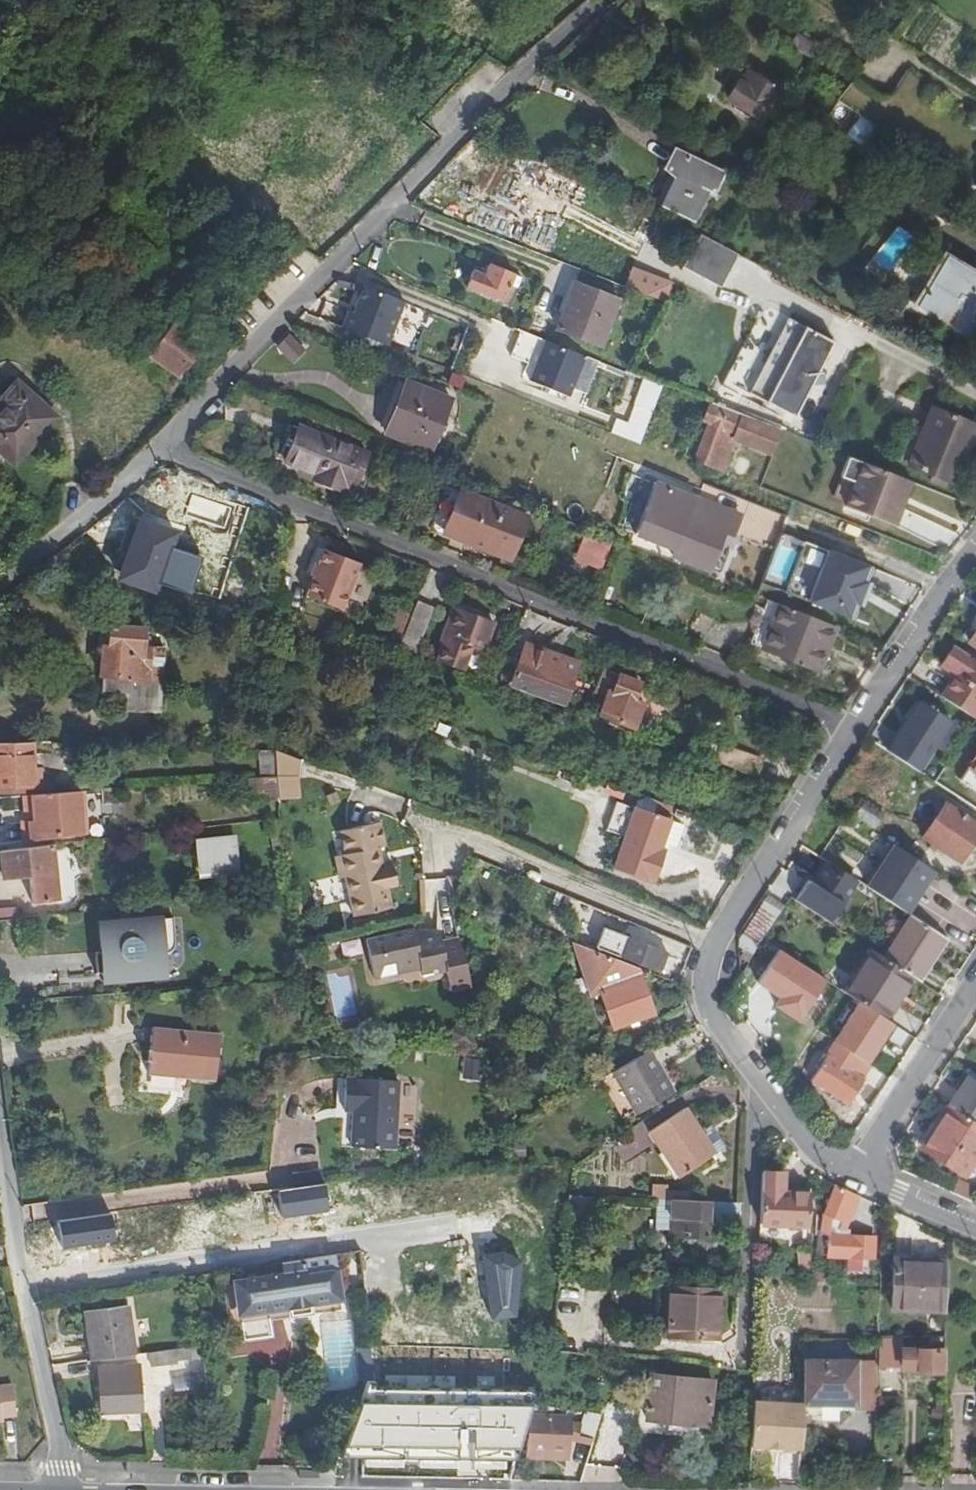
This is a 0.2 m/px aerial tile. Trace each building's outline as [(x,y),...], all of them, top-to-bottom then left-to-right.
[(812,42),(799,33),(791,46),(813,59),(820,48),(812,42)] [(817,34),(812,42),(820,48),(844,64),(850,56),(817,34)] [(737,77),(725,98),(757,118),(774,90),(748,72),(743,80),(737,77)] [(853,80),(836,100),(839,101),(851,110),(854,112),(840,133),(870,152),(885,132),(890,136),(925,85),(908,73),(892,97),(877,96),(853,80)] [(674,151),(666,168),(678,174),(663,205),(692,220),(708,189),(714,192),(723,175),(674,151)] [(747,164),(760,171),(762,168),(750,160),(747,164)] [(561,190),(568,177),(541,164),(537,176),(526,171),(521,185),(514,182),(500,220),(532,232),(546,194),(539,192),(543,182),(561,190)] [(754,183),(760,171),(747,164),(741,176),(754,183)] [(898,226),(868,258),(884,272),(913,240),(898,226)] [(700,252),(689,271),(719,287),(729,268),(700,252)] [(911,306),(974,343),(975,339),(975,272),(944,252),(911,306)] [(485,277),(473,272),(467,288),(503,301),(513,276),(489,267),(485,277)] [(668,285),(632,273),(626,289),(662,302),(668,285)] [(388,345),(405,300),(358,283),(342,329),(388,345)] [(618,301),(574,284),(557,329),(601,346),(618,301)] [(136,348),(128,360),(172,388),(203,345),(175,324),(151,358),(136,348)] [(291,337),(279,349),(293,363),(305,351),(291,337)] [(824,362),(779,338),(757,379),(760,381),(752,395),(785,412),(792,399),(795,400),(804,384),(810,388),(824,362)] [(585,355),(545,339),(528,380),(567,396),(576,376),(585,355)] [(591,382),(599,360),(585,355),(576,376),(591,382)] [(645,378),(634,404),(651,411),(662,385),(645,378)] [(0,399),(0,402),(4,405),(0,410),(0,452),(15,466),(57,419),(15,382),(0,399)] [(452,400),(406,382),(385,434),(431,452),(452,400)] [(616,419),(610,434),(638,445),(651,411),(634,404),(626,422),(616,419)] [(773,459),(782,435),(711,404),(704,423),(697,421),(684,455),(723,470),(734,441),(773,459)] [(908,465),(954,485),(975,431),(975,427),(931,408),(908,465)] [(299,427),(286,460),(316,472),(314,480),(344,492),(349,480),(356,483),(367,454),(299,427)] [(833,502),(898,524),(912,481),(847,459),(833,502)] [(739,516),(652,484),(630,541),(707,570),(723,527),(733,531),(739,516)] [(460,490),(443,533),(509,559),(526,517),(460,490)] [(120,578),(155,590),(175,534),(140,522),(120,578)] [(600,570),(608,540),(580,532),(571,562),(600,570)] [(803,544),(785,591),(849,615),(867,568),(803,544)] [(772,545),(769,577),(788,579),(791,547),(772,545)] [(360,563),(326,550),(308,598),(343,611),(360,563)] [(400,646),(414,651),(431,609),(417,604),(400,646)] [(837,627),(779,604),(762,648),(819,670),(837,627)] [(461,608),(439,661),(465,670),(474,645),(485,649),(495,622),(461,608)] [(408,615),(396,611),(388,632),(399,637),(408,615)] [(109,649),(102,648),(100,676),(103,676),(102,693),(127,695),(126,710),(159,712),(163,651),(143,650),(144,631),(110,629),(109,649)] [(524,645),(510,687),(563,707),(572,682),(553,676),(559,657),(524,645)] [(942,697),(973,718),(975,714),(975,660),(956,647),(942,669),(956,678),(942,697)] [(612,693),(609,692),(599,715),(634,728),(643,705),(634,701),(640,685),(619,676),(612,693)] [(890,715),(879,733),(897,744),(908,727),(890,715)] [(0,744),(0,789),(41,788),(40,776),(34,776),(33,744),(0,744)] [(720,744),(713,762),(754,777),(761,758),(720,744)] [(959,761),(975,772),(975,751),(969,746),(959,761)] [(289,777),(287,759),(273,758),(275,777),(289,777)] [(251,801),(277,799),(275,777),(249,779),(251,801)] [(275,777),(277,799),(290,799),(289,777),(275,777)] [(628,805),(664,818),(668,806),(627,790),(622,803),(628,805)] [(93,792),(2,796),(2,815),(26,813),(48,812),(49,817),(93,814),(93,792)] [(861,799),(853,812),(874,826),(883,813),(861,799)] [(664,818),(628,805),(607,867),(648,881),(658,850),(653,848),(655,842),(663,819),(664,818)] [(926,838),(961,861),(975,839),(975,823),(947,805),(926,838)] [(669,847),(677,824),(663,819),(655,842),(669,847)] [(343,860),(335,861),(339,882),(344,882),(351,920),(392,914),(388,893),(397,892),(393,870),(384,871),(381,854),(386,853),(383,830),(339,837),(343,860)] [(233,838),(197,841),(200,876),(236,873),(233,838)] [(799,843),(784,866),(799,876),(814,853),(799,843)] [(866,886),(908,911),(933,870),(890,845),(866,886)] [(0,852),(0,854),(2,879),(29,876),(32,901),(59,898),(53,846),(0,852)] [(815,907),(812,910),(833,924),(857,889),(837,875),(822,895),(805,884),(798,895),(815,907)] [(745,935),(760,945),(765,939),(788,903),(772,893),(745,935)] [(173,916),(98,923),(100,950),(95,951),(97,971),(122,969),(122,976),(153,974),(156,973),(159,970),(161,966),(160,952),(169,951),(176,945),(173,916)] [(918,981),(946,938),(912,916),(884,959),(914,978),(918,981)] [(625,935),(617,956),(658,972),(667,952),(625,935)] [(416,937),(367,945),(374,984),(405,979),(404,972),(421,969),(423,983),(447,978),(440,943),(417,948),(416,937)] [(636,969),(577,947),(592,993),(603,989),(615,1027),(652,1014),(636,969)] [(914,978),(884,959),(873,951),(845,992),(886,1020),(914,978)] [(335,1013),(352,1010),(349,990),(332,993),(335,1013)] [(221,1033),(153,1027),(148,1074),(216,1081),(221,1033)] [(652,1050),(614,1072),(637,1114),(674,1093),(652,1050)] [(479,1058),(464,1057),(462,1077),(478,1078),(479,1058)] [(831,1059),(815,1083),(853,1108),(869,1083),(831,1059)] [(975,1124),(975,1082),(968,1077),(949,1106),(975,1124)] [(342,1079),(340,1110),(349,1111),(348,1146),(392,1149),(396,1083),(342,1079)] [(949,1106),(921,1148),(963,1175),(975,1155),(975,1124),(949,1106)] [(680,1178),(716,1155),(704,1135),(687,1109),(651,1133),(680,1178)] [(704,1135),(716,1155),(726,1148),(714,1129),(704,1135)] [(761,1168),(761,1187),(760,1187),(759,1225),(808,1226),(809,1188),(784,1187),(785,1168),(761,1168)] [(295,1177),(297,1190),(321,1187),(320,1175),(295,1177)] [(854,1193),(836,1185),(823,1214),(832,1218),(831,1234),(828,1235),(827,1257),(874,1258),(874,1236),(849,1235),(850,1230),(845,1230),(846,1226),(857,1201),(852,1198),(854,1193)] [(653,1187),(653,1200),(668,1200),(668,1193),(668,1187),(653,1187)] [(668,1200),(672,1201),(682,1201),(682,1193),(668,1193),(668,1200)] [(571,1195),(570,1207),(603,1208),(604,1197),(571,1195)] [(682,1201),(672,1201),(671,1236),(708,1238),(709,1222),(739,1223),(740,1204),(682,1201)] [(809,1240),(794,1241),(796,1268),(811,1266),(809,1240)] [(306,1257),(279,1262),(281,1275),(232,1281),(237,1315),(340,1300),(334,1252),(306,1257)] [(947,1312),(947,1262),(894,1259),(892,1309),(947,1312)] [(673,1285),(663,1284),(661,1335),(671,1335),(673,1285)] [(673,1285),(671,1335),(719,1337),(721,1287),(673,1285)] [(92,1361),(135,1356),(128,1306),(85,1313),(92,1361)] [(902,1340),(879,1339),(879,1367),(893,1367),(893,1351),(901,1351),(902,1340)] [(365,1344),(367,1366),(377,1366),(374,1345),(372,1344),(365,1344)] [(201,1347),(151,1354),(152,1363),(202,1357),(201,1347)] [(946,1374),(946,1350),(902,1349),(902,1369),(918,1369),(918,1373),(946,1374)] [(856,1361),(806,1360),(805,1404),(855,1404),(856,1361)] [(514,1365),(436,1362),(435,1408),(477,1410),(477,1415),(512,1416),(514,1365)] [(140,1366),(98,1369),(101,1414),(142,1411),(140,1366)] [(367,1366),(368,1381),(378,1381),(377,1366),(367,1366)] [(714,1380),(650,1373),(646,1418),(709,1425),(714,1380)] [(3,1421),(2,1416),(15,1415),(12,1386),(0,1388),(0,1421),(3,1421)] [(803,1400),(756,1398),(754,1443),(802,1445),(803,1400)] [(571,1434),(572,1420),(562,1420),(562,1416),(554,1416),(554,1405),(532,1403),(531,1450),(571,1451),(571,1434)] [(594,1442),(604,1411),(587,1409),(583,1422),(578,1436),(594,1442)] [(489,1454),(505,1455),(507,1420),(491,1419),(489,1454)] [(583,1422),(572,1420),(571,1434),(578,1436),(583,1422)]
